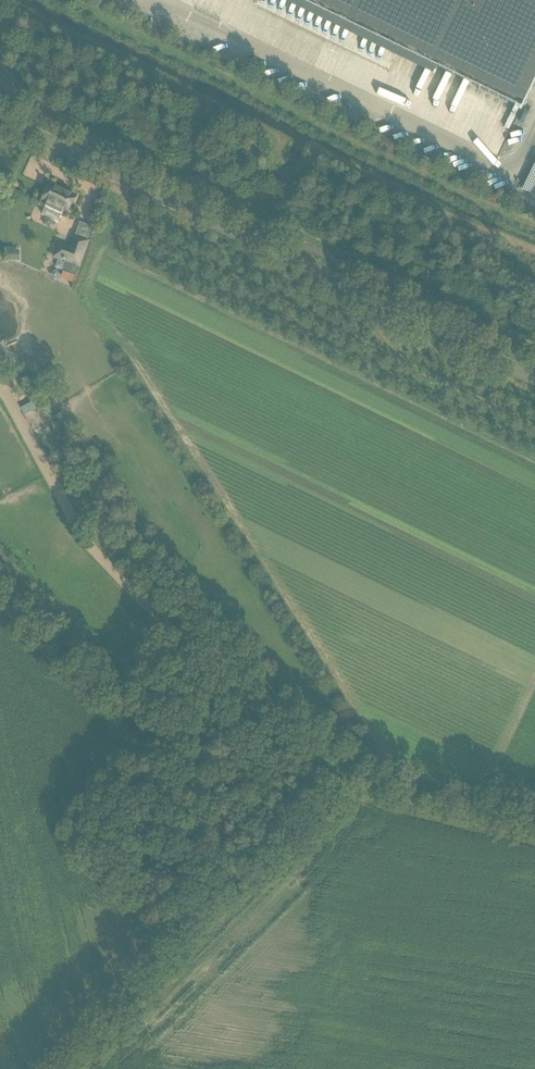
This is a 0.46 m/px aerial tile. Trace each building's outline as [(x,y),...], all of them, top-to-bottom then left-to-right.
[(520,107),(519,108),(521,110),(534,81),(534,0),(300,0),(520,107)] [(42,215),(50,219),(52,214),(59,198),(63,200),(66,193),(49,185),(40,205),(45,208),(42,215)] [(52,214),(50,219),(58,222),(61,215),(66,217),(75,197),(66,193),(63,200),(59,198),(52,214)] [(63,272),(75,277),(88,242),(74,237),(70,249),(59,245),(54,258),(67,262),(63,272)]
